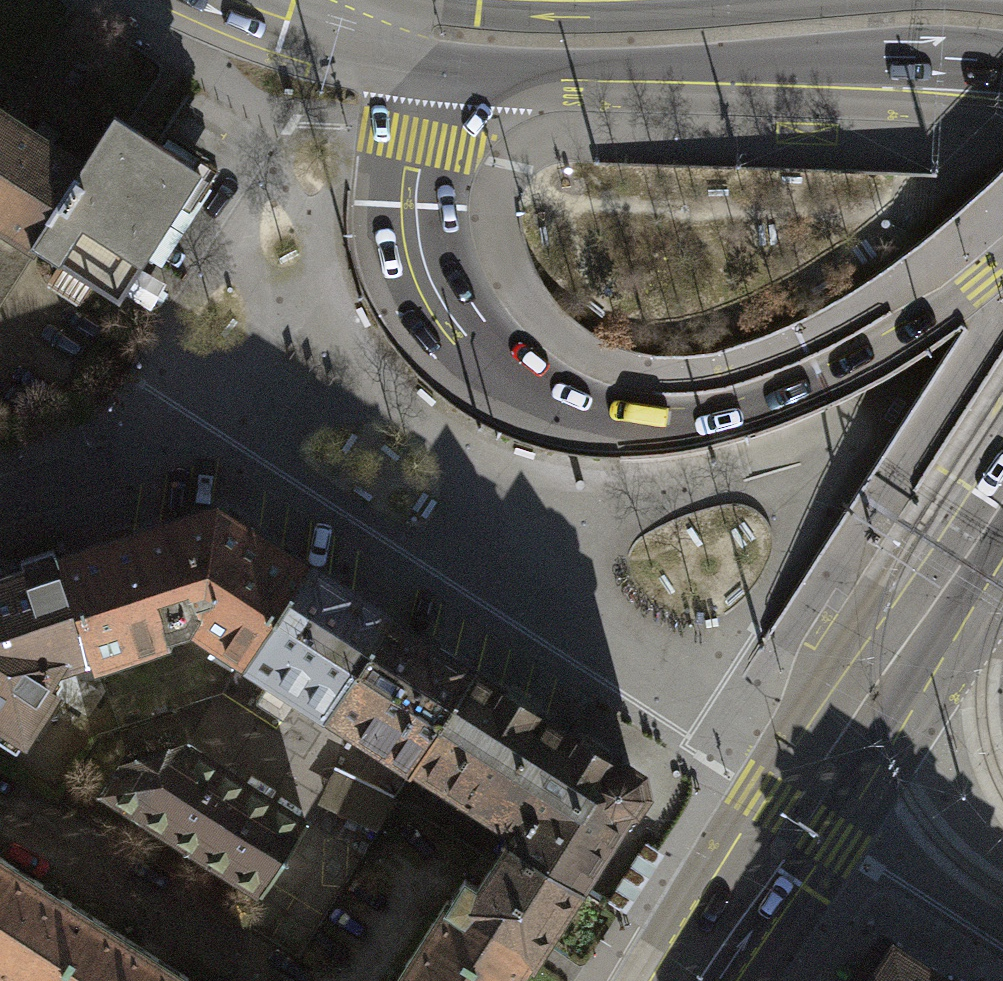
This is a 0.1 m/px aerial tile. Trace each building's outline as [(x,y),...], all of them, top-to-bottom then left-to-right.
[(7,239),(23,249),(26,246),(79,164),(74,162),(0,114),(0,234),(7,239)] [(86,144),(74,162),(79,164),(26,246),(50,261),(51,259),(110,297),(192,171),(105,115),(86,144)] [(240,659),(300,566),(208,506),(51,557),(84,657),(85,661),(163,636),(161,632),(179,627),(183,622),(240,659)] [(51,557),(0,574),(0,730),(16,741),(49,690),(38,683),(47,669),(84,657),(51,557)] [(312,706),(320,711),(380,618),(372,613),(335,589),(300,566),(240,659),(312,706)] [(380,618),(320,711),(404,765),(464,672),(420,644),(380,618)] [(508,825),(498,839),(568,884),(617,809),(627,807),(637,790),(632,771),(618,761),(607,763),(464,672),(404,765),(488,818),(496,817),(508,825)] [(114,764),(97,790),(253,890),(297,823),(203,762),(174,744),(114,764)] [(545,921),(568,884),(498,839),(468,886),(456,878),(441,902),(439,904),(521,957),(545,921)] [(116,937),(0,862),(0,980),(88,980),(116,937)] [(386,980),(506,980),(521,957),(439,904),(441,902),(438,900),(386,980)] [(116,937),(88,980),(186,980),(116,937)] [(938,971),(939,970),(931,965),(930,967),(895,945),(872,980),(953,980),(938,971)]
